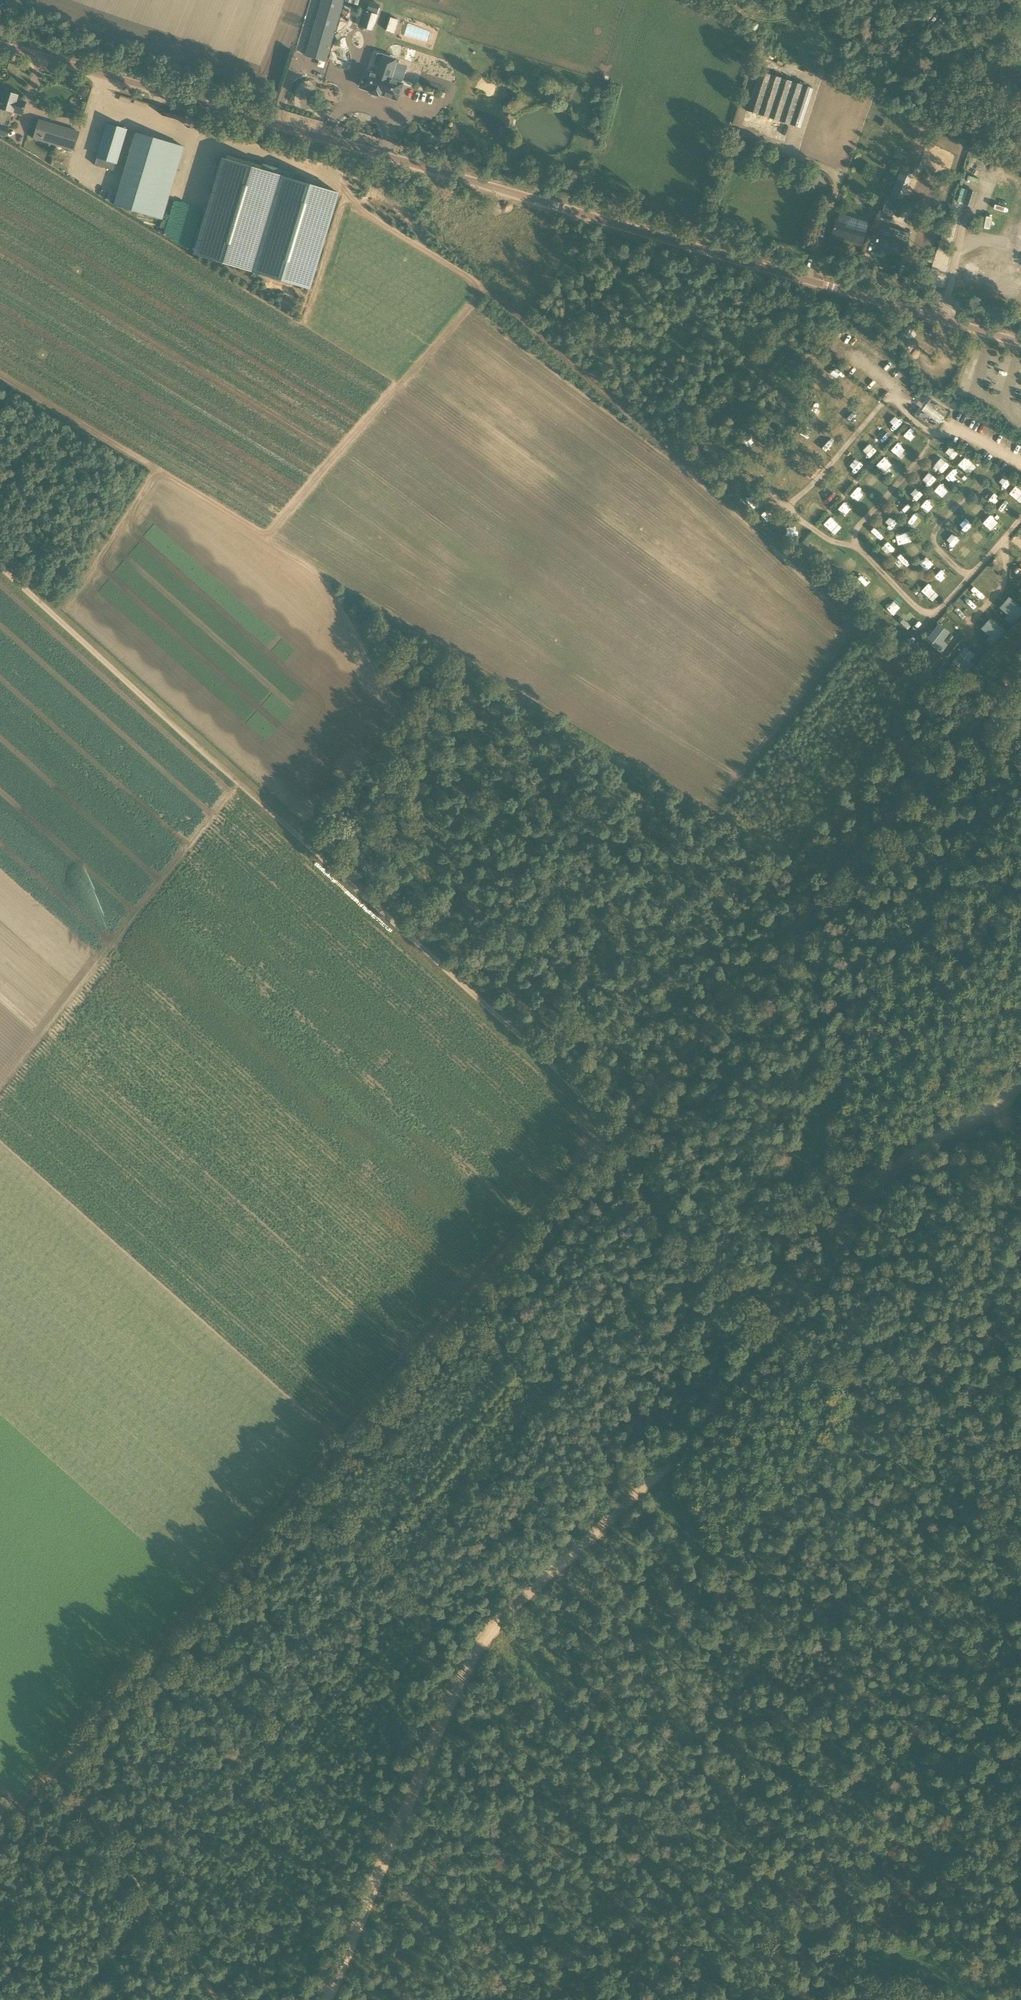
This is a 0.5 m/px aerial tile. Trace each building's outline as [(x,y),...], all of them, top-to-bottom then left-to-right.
[(343,0),(321,0),(305,56),(325,61),(343,0)] [(379,5),(369,2),(366,10),(377,13),(379,5)] [(372,30),(377,14),(365,11),(360,27),(372,30)] [(391,18),(389,30),(397,32),(399,20),(391,18)] [(379,66),(376,76),(366,73),(361,87),(371,90),(370,93),(379,96),(380,94),(396,99),(402,84),(389,80),(396,60),(378,54),(374,64),(379,66)] [(814,88),(803,85),(759,71),(747,111),(801,128),(814,88)] [(5,126),(10,111),(13,112),(22,114),(26,102),(17,99),(18,95),(17,95),(16,93),(11,91),(10,93),(2,90),(0,97),(0,96),(0,125),(5,126)] [(74,150),(79,132),(38,120),(33,138),(74,150)] [(114,171),(126,130),(107,124),(95,165),(114,171)] [(0,125),(0,135),(7,136),(9,128),(0,125)] [(162,219),(184,147),(136,132),(114,205),(162,219)] [(356,132),(353,144),(392,153),(393,147),(398,148),(400,142),(356,132)] [(253,272),(281,176),(223,158),(194,254),(253,272)] [(890,196),(896,198),(897,199),(908,173),(901,170),(890,196)] [(821,175),(813,172),(808,186),(816,189),(821,175)] [(310,289),(338,192),(281,176),(253,272),(310,289)] [(972,206),(976,193),(968,190),(964,204),(972,206)] [(893,215),(897,199),(896,198),(887,196),(882,212),(893,215)] [(831,236),(861,244),(867,222),(838,214),(835,227),(834,227),(831,236)] [(876,239),(874,248),(903,257),(908,241),(879,233),(877,239),(876,239)] [(935,428),(947,412),(930,399),(918,416),(935,428)] [(910,429),(904,434),(910,441),(916,435),(910,429)] [(890,449),(896,455),(903,448),(897,442),(890,449)] [(888,475),(896,467),(883,456),(876,464),(888,475)] [(971,473),(976,464),(963,457),(958,466),(971,473)] [(941,473),(948,466),(941,458),(934,466),(941,473)] [(952,469),(945,478),(954,484),(960,475),(952,469)] [(1020,503),(1020,491),(1015,486),(1009,493),(1020,503)] [(857,487),(850,494),(861,504),(868,497),(857,487)] [(919,489),(911,494),(915,501),(923,496),(919,489)] [(921,505),(929,512),(935,505),(927,498),(921,505)] [(837,509),(846,517),(853,509),(843,501),(837,509)] [(905,501),(900,508),(906,513),(911,506),(905,501)] [(997,508),(1003,513),(1008,506),(1001,501),(997,508)] [(978,517),(985,511),(980,503),(972,509),(978,517)] [(989,528),(996,521),(989,515),(983,522),(989,528)] [(823,523),(834,534),(841,526),(830,516),(823,523)] [(884,521),(890,529),(898,523),(892,516),(884,521)] [(889,542),(882,549),(887,555),(894,548),(889,542)] [(932,601),(939,594),(928,583),(921,590),(932,601)] [(1004,610),(1009,614),(1006,618),(1012,624),(1020,614),(1020,607),(1013,600),(1004,610)] [(890,615),(899,608),(893,601),(885,608),(890,615)] [(920,625),(923,621),(913,612),(903,624),(914,633),(918,636),(924,628),(920,625)] [(1006,631),(995,621),(986,631),(990,635),(987,639),(993,645),(1006,631)] [(940,634),(929,625),(920,637),(931,646),(935,649),(941,641),(937,638),(940,634)] [(956,646),(946,638),(936,650),(947,658),(951,661),(957,653),(953,650),(956,646)] [(953,662),(968,674),(974,666),(970,662),(976,654),(965,646),(953,662)]
